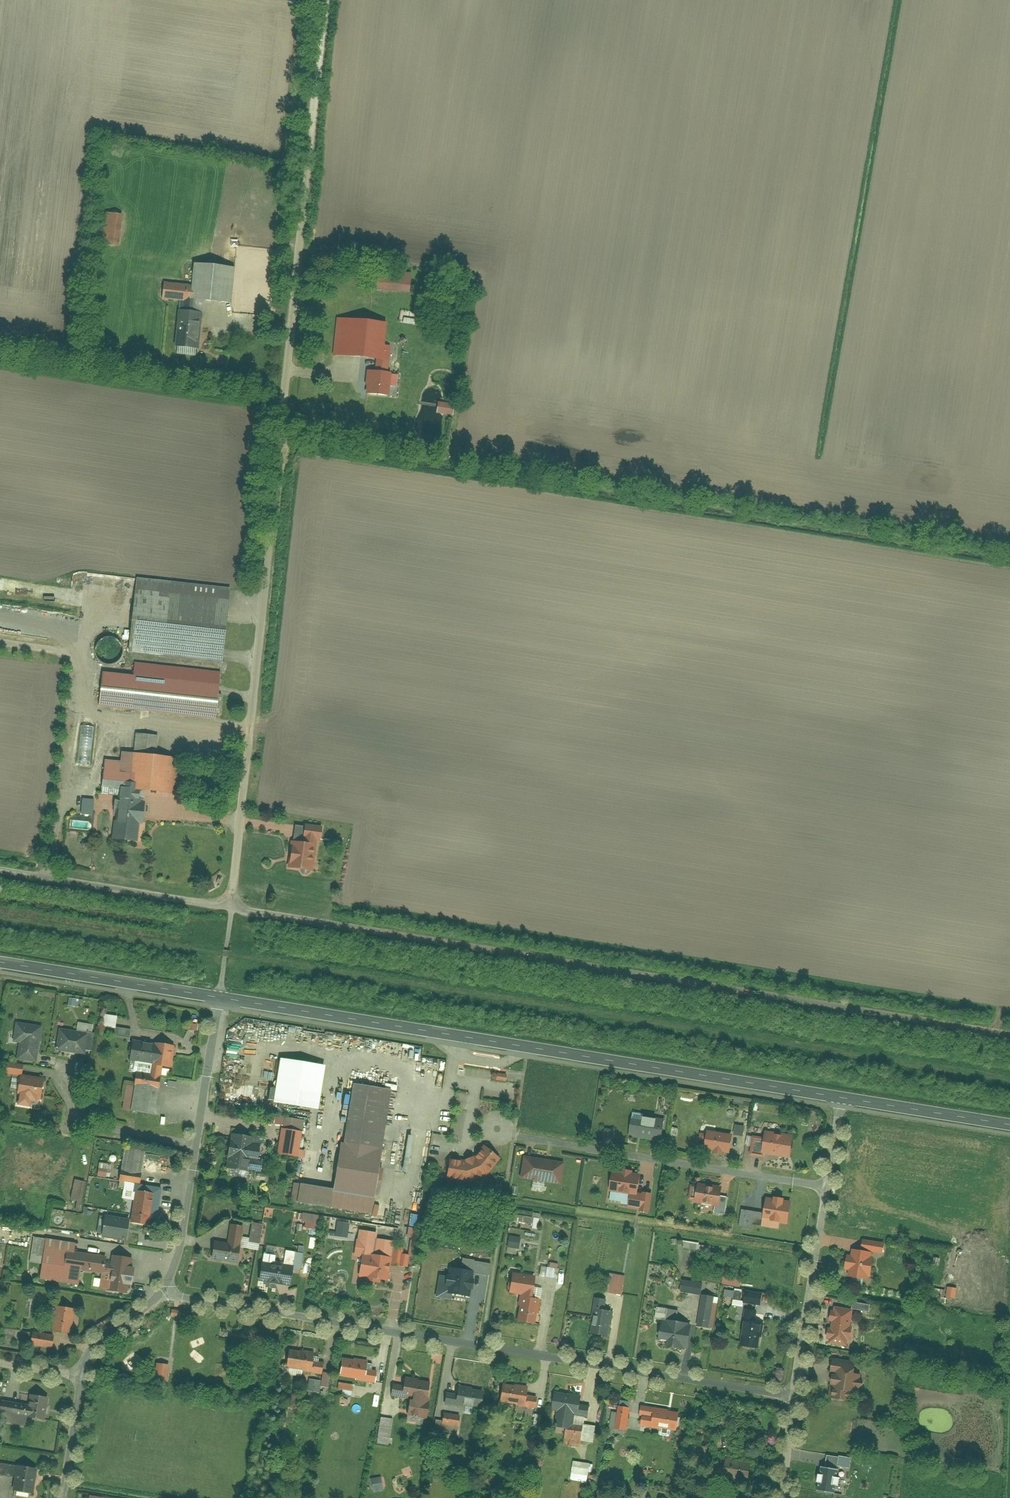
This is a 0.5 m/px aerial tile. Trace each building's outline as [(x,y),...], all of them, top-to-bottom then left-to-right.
[(101,247),(119,249),(122,218),(104,216),(101,247)] [(193,266),(190,300),(233,304),(236,269),(193,266)] [(411,291),(411,271),(373,271),(373,291),(411,291)] [(188,302),(189,286),(163,284),(162,300),(188,302)] [(197,313),(176,312),(172,348),(194,350),(197,313)] [(336,321),(333,353),(384,357),(386,325),(336,321)] [(366,372),(364,396),(389,399),(391,374),(366,372)] [(454,414),(454,403),(438,401),(437,413),(454,414)] [(138,580),(130,652),(221,662),(229,590),(138,580)] [(101,672),(97,706),(214,720),(218,685),(101,672)] [(78,761),(91,762),(94,726),(82,725),(78,761)] [(133,754),(156,757),(158,736),(135,734),(133,754)] [(129,792),(168,795),(171,760),(132,756),(129,792)] [(102,761),(99,790),(128,792),(130,763),(102,761)] [(198,793),(206,793),(207,783),(199,783),(198,793)] [(143,794),(117,792),(114,842),(140,843),(143,794)] [(94,814),(94,799),(82,799),(82,814),(94,814)] [(304,826),(302,840),(320,842),(322,828),(304,826)] [(291,843),(287,870),(310,873),(314,846),(291,843)] [(120,1016),(107,1014),(106,1025),(118,1027),(120,1016)] [(43,1026),(20,1022),(17,1039),(24,1040),(22,1057),(39,1060),(43,1026)] [(117,1035),(132,1037),(133,1029),(118,1027),(117,1035)] [(89,1033),(63,1029),(60,1049),(87,1053),(87,1048),(89,1033)] [(95,1050),(98,1034),(89,1033),(87,1048),(95,1050)] [(158,1044),(134,1041),(131,1059),(156,1063),(158,1044)] [(158,1044),(156,1063),(165,1064),(173,1065),(176,1047),(158,1044)] [(280,1060),(273,1105),(316,1112),(324,1067),(280,1060)] [(165,1064),(156,1063),(154,1074),(164,1075),(165,1064)] [(25,1066),(10,1064),(9,1073),(24,1075),(25,1066)] [(140,1072),(138,1084),(162,1088),(164,1075),(154,1074),(140,1072)] [(498,1072),(498,1080),(507,1081),(508,1073),(498,1072)] [(47,1079),(25,1076),(22,1098),(24,1098),(23,1104),(33,1106),(34,1099),(43,1101),(47,1079)] [(162,1088),(138,1084),(134,1110),(158,1113),(162,1088)] [(392,1091),(353,1085),(344,1149),(383,1154),(392,1091)] [(667,1121),(636,1114),(631,1138),(662,1145),(667,1121)] [(737,1124),(735,1133),(744,1135),(746,1126),(737,1124)] [(303,1135),(282,1131),(278,1156),(299,1159),(303,1135)] [(734,1137),(707,1133),(704,1151),(730,1156),(734,1137)] [(797,1139),(768,1134),(764,1158),(793,1163),(797,1139)] [(259,1141),(230,1139),(227,1178),(256,1180),(259,1141)] [(126,1169),(125,1176),(144,1178),(148,1151),(129,1148),(128,1156),(126,1169)] [(340,1148),(333,1192),(377,1198),(383,1154),(344,1149),(340,1148)] [(447,1183),(460,1187),(480,1184),(492,1175),(502,1165),(483,1150),(476,1159),(467,1166),(454,1162),(447,1183)] [(118,1168),(126,1169),(128,1156),(120,1155),(118,1168)] [(566,1165),(527,1158),(523,1181),(562,1188),(566,1165)] [(99,1162),(98,1176),(108,1177),(109,1163),(99,1162)] [(645,1178),(615,1174),(612,1195),(641,1199),(645,1178)] [(144,1178),(125,1176),(124,1182),(128,1183),(138,1184),(143,1185),(144,1178)] [(70,1200),(81,1202),(86,1181),(75,1179),(70,1200)] [(138,1184),(128,1183),(126,1198),(136,1200),(138,1191),(138,1184)] [(293,1184),(289,1204),(374,1218),(377,1198),(333,1192),(293,1184)] [(722,1190),(696,1185),(693,1207),(718,1211),(722,1190)] [(136,1200),(133,1222),(151,1225),(155,1193),(138,1191),(136,1200)] [(779,1222),(787,1224),(790,1204),(768,1201),(766,1214),(753,1212),(751,1226),(778,1230),(779,1222)] [(272,1217),(273,1208),(265,1207),(264,1216),(272,1217)] [(302,1227),(310,1228),(309,1234),(317,1235),(320,1215),(304,1212),(302,1227)] [(131,1219),(109,1217),(107,1236),(128,1239),(131,1219)] [(337,1221),(335,1236),(348,1237),(350,1223),(337,1221)] [(230,1226),(227,1245),(214,1243),(212,1260),(240,1265),(243,1250),(239,1249),(243,1228),(230,1226)] [(351,1258),(360,1260),(357,1278),(365,1279),(364,1283),(380,1286),(381,1282),(388,1283),(390,1267),(403,1269),(406,1256),(401,1255),(402,1249),(394,1248),(395,1243),(376,1240),(377,1234),(360,1231),(358,1240),(355,1240),(351,1258)] [(520,1248),(521,1236),(509,1235),(508,1247),(520,1248)] [(46,1263),(50,1239),(37,1237),(33,1260),(46,1263)] [(79,1244),(50,1239),(46,1263),(76,1267),(78,1252),(79,1244)] [(107,1257),(78,1252),(76,1267),(83,1268),(105,1272),(106,1263),(107,1257)] [(875,1256),(852,1253),(848,1286),(870,1289),(875,1256)] [(105,1272),(102,1289),(129,1293),(131,1284),(137,1285),(139,1270),(133,1269),(135,1258),(114,1255),(113,1264),(106,1263),(105,1272)] [(550,1262),(550,1267),(542,1265),(540,1275),(557,1278),(559,1264),(550,1262)] [(44,1278),(81,1284),(83,1268),(76,1267),(46,1263),(44,1278)] [(262,1263),(258,1283),(290,1289),(294,1269),(262,1263)] [(444,1293),(468,1297),(472,1273),(451,1269),(449,1277),(447,1277),(444,1293)] [(607,1292),(623,1295),(627,1276),(611,1272),(607,1292)] [(518,1322),(533,1324),(535,1312),(537,1312),(541,1290),(532,1288),(534,1278),(512,1275),(511,1281),(509,1282),(508,1288),(510,1292),(521,1293),(519,1306),(520,1306),(518,1322)] [(742,1286),(743,1278),(724,1276),(723,1284),(742,1286)] [(703,1294),(704,1282),(683,1279),(682,1292),(703,1294)] [(957,1298),(958,1287),(948,1286),(947,1297),(957,1298)] [(725,1297),(745,1300),(746,1291),(726,1288),(725,1297)] [(745,1302),(762,1306),(765,1293),(748,1289),(745,1302)] [(714,1329),(720,1296),(703,1293),(698,1326),(714,1329)] [(611,1325),(613,1312),(605,1311),(606,1300),(595,1298),(592,1317),(595,1318),(593,1333),(607,1335),(609,1325),(611,1325)] [(57,1306),(54,1330),(73,1333),(77,1309),(57,1306)] [(682,1346),(687,1347),(689,1334),(686,1334),(688,1324),(682,1323),(682,1321),(677,1320),(679,1312),(657,1308),(656,1319),(663,1320),(660,1343),(664,1343),(664,1345),(682,1348),(682,1346)] [(855,1312),(832,1309),(827,1347),(850,1350),(855,1312)] [(754,1323),(756,1312),(746,1311),(743,1329),(744,1329),(741,1345),(757,1348),(759,1337),(760,1337),(763,1324),(754,1323)] [(56,1336),(36,1333),(35,1344),(55,1347),(56,1336)] [(289,1350),(286,1368),(304,1371),(303,1372),(321,1375),(323,1364),(314,1362),(316,1353),(301,1351),(300,1352),(289,1350)] [(343,1359),(340,1377),(356,1379),(356,1381),(375,1384),(376,1372),(367,1371),(369,1361),(354,1359),(354,1361),(343,1359)] [(173,1366),(161,1364),(159,1376),(171,1378),(173,1366)] [(857,1374),(835,1370),(829,1404),(852,1407),(857,1374)] [(322,1387),(329,1387),(330,1373),(322,1373),(322,1387)] [(319,1393),(322,1380),(310,1378),(307,1390),(319,1393)] [(337,1391),(352,1395),(354,1385),(340,1381),(337,1391)] [(393,1386),(392,1397),(412,1400),(412,1401),(408,1401),(406,1418),(427,1421),(429,1405),(425,1404),(425,1401),(428,1402),(430,1386),(404,1382),(404,1387),(393,1386)] [(502,1384),(499,1402),(515,1405),(515,1407),(535,1411),(537,1399),(528,1397),(529,1389),(502,1384)] [(456,1386),(455,1394),(446,1393),(444,1405),(479,1410),(482,1390),(456,1386)] [(572,1432),(575,1416),(588,1418),(590,1407),(583,1406),(584,1398),(557,1393),(554,1411),(558,1412),(555,1429),(572,1432)] [(48,1400),(29,1396),(25,1418),(43,1422),(48,1400)] [(642,1418),(641,1428),(677,1433),(680,1414),(668,1412),(668,1411),(642,1407),(640,1417),(642,1418)] [(631,1410),(619,1408),(615,1430),(627,1432),(631,1410)] [(444,1412),(442,1423),(458,1427),(461,1415),(444,1412)] [(381,1416),(377,1442),(389,1445),(394,1418),(381,1416)] [(574,1462),(570,1482),(587,1485),(591,1465),(574,1462)] [(724,1480),(748,1483),(751,1467),(726,1464),(724,1480)] [(36,1471),(16,1467),(11,1491),(31,1496),(36,1471)] [(843,1471),(820,1467),(816,1493),(839,1497),(843,1471)] [(386,1476),(372,1477),(373,1491),(387,1490),(386,1476)]
